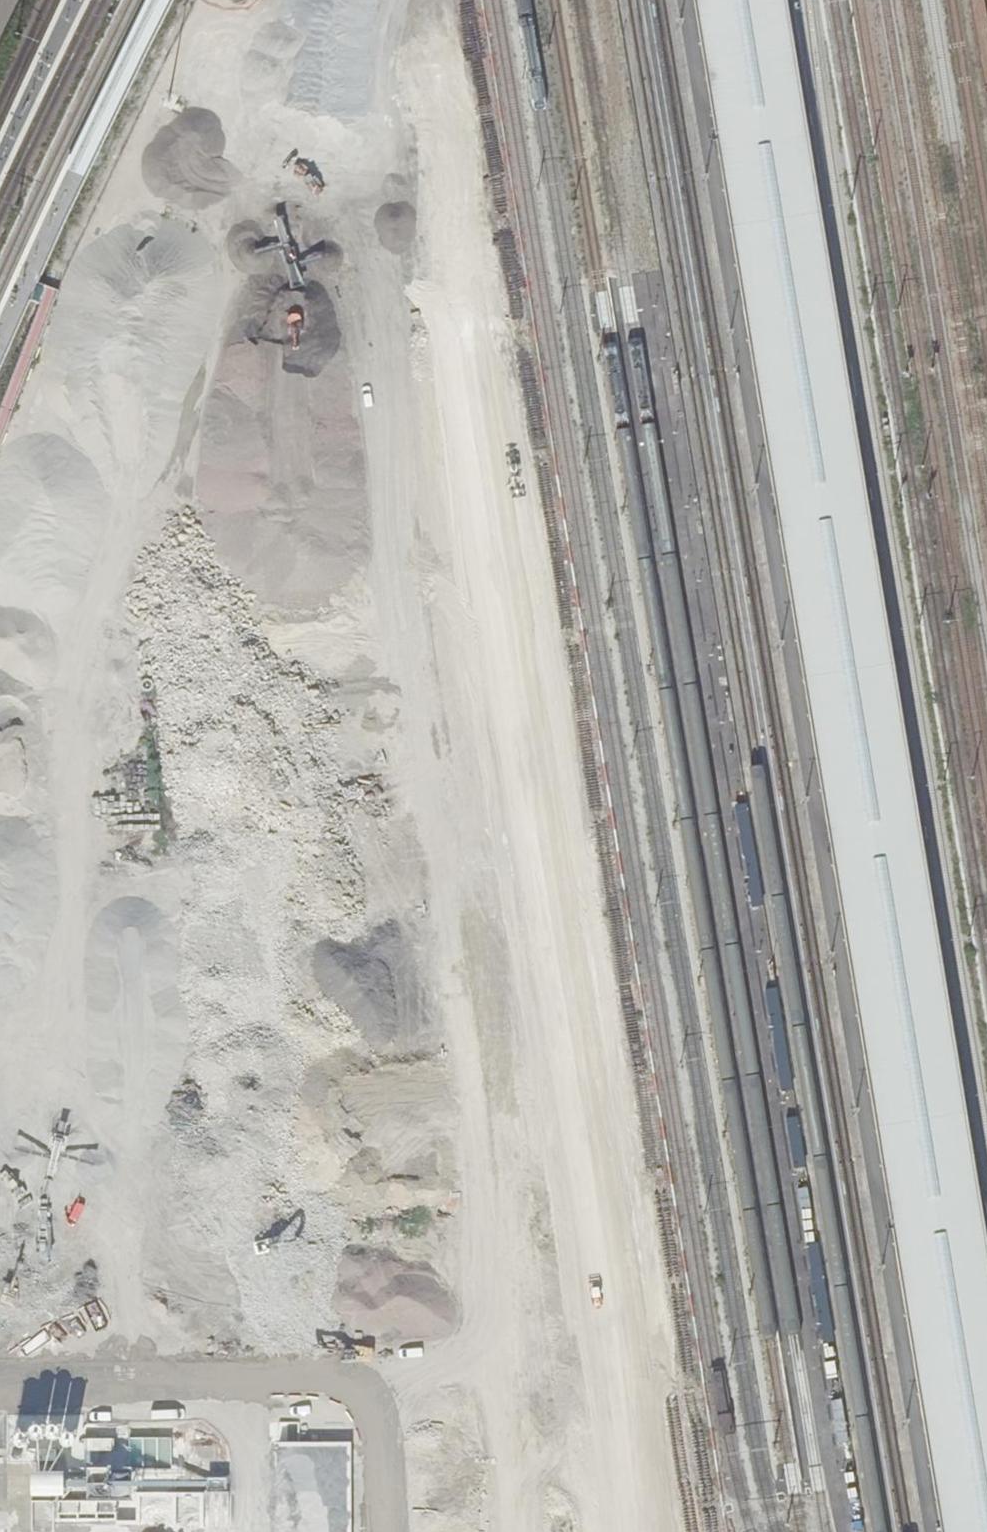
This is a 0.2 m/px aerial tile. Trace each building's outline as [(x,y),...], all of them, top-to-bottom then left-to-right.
[(85,169),(168,0),(155,0),(74,163),(85,169)] [(952,1531),(986,1531),(986,1185),(794,0),(700,0),(952,1531)] [(6,1375),(7,1491),(129,1491),(128,1375),(6,1375)]
